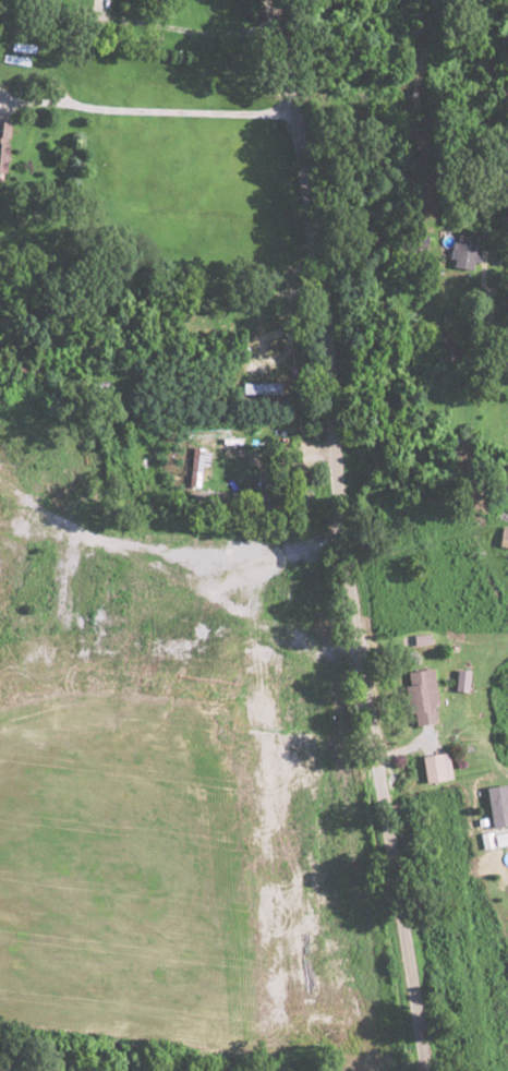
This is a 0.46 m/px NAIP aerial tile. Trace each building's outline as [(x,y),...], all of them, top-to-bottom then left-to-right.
[(500,527),(498,547),(507,548),(507,528),(500,527)] [(434,669),(405,672),(410,726),(439,723),(434,669)] [(425,783),(453,779),(449,752),(421,757),(425,783)] [(507,785),(486,788),(492,828),(507,826),(507,790),(507,785)]
